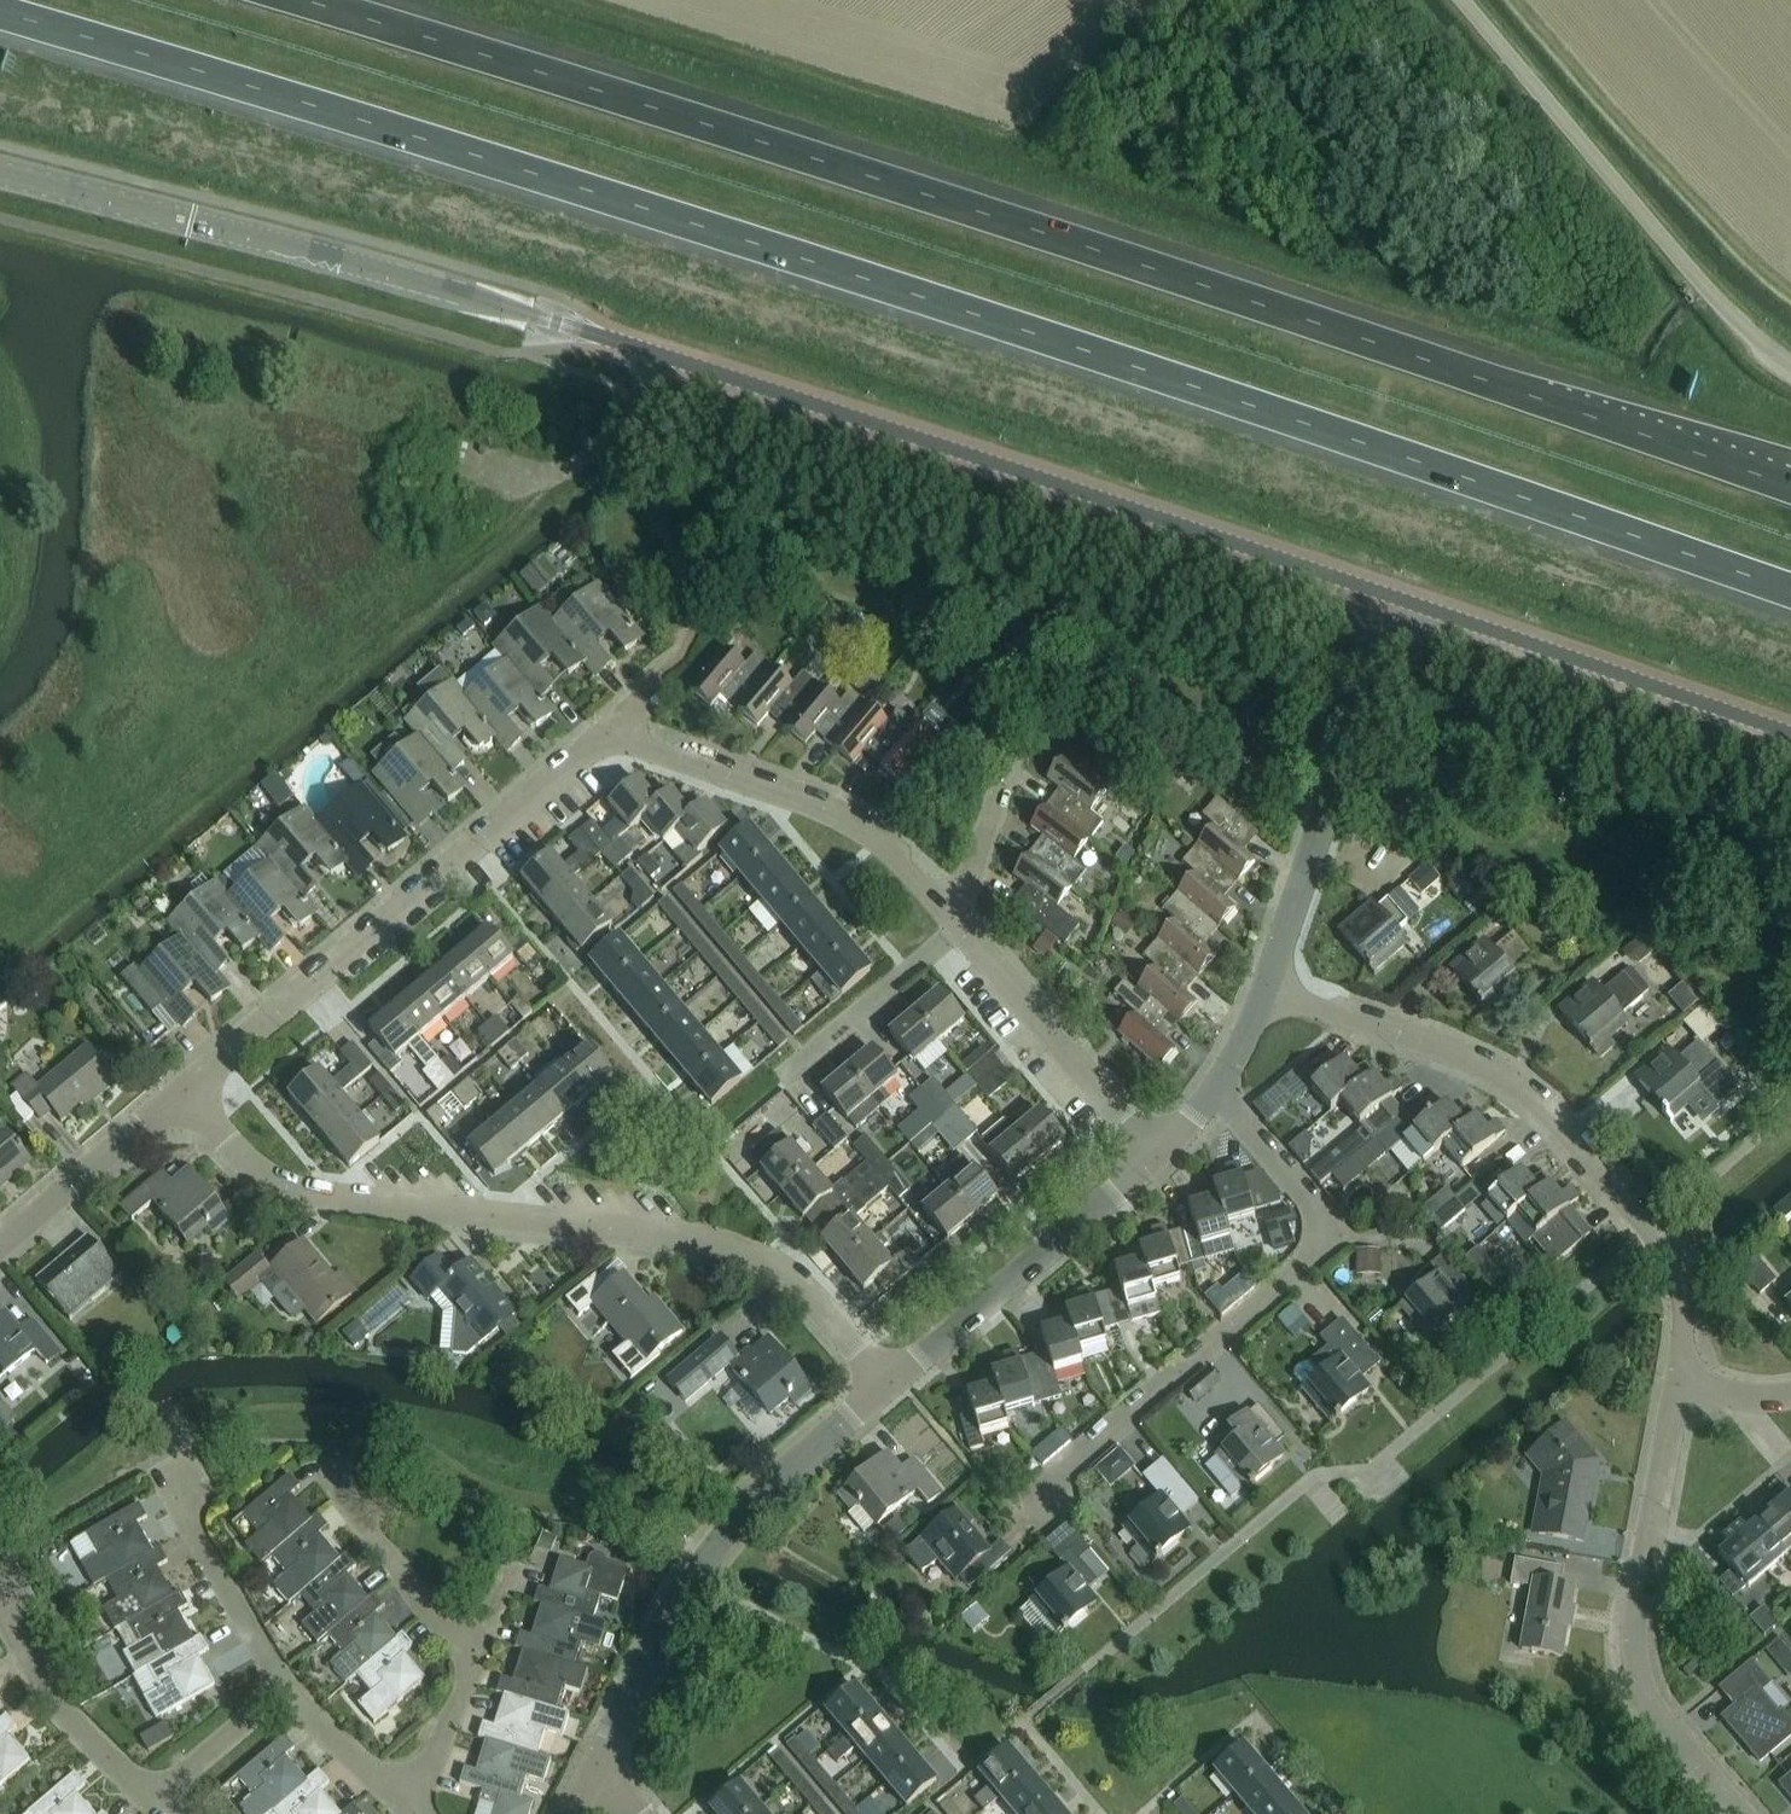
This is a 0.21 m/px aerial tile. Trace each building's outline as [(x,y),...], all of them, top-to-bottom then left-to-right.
[(642,637),(598,585),(579,601),(553,624),(584,660),(596,675),(609,664),(590,642),(606,628),(625,651),(642,637)] [(584,660),(553,624),(541,609),(497,646),(509,661),(541,697),(552,687),(533,665),(549,651),(568,674),(584,660)] [(817,677),(848,650),(836,637),(805,664),(817,677)] [(746,665),(725,647),(690,689),(710,706),(722,691),(739,705),(774,668),(756,653),(746,665)] [(553,711),(541,697),(509,661),(464,698),(495,735),(508,750),(521,739),(501,717),(517,703),(523,710),(522,713),(532,726),(535,724),(537,726),(553,711)] [(793,684),(774,668),(739,705),(737,708),(758,725),(770,710),(787,724),(821,686),(804,671),(793,684)] [(872,700),(881,689),(877,685),(878,685),(865,674),(854,686),(867,697),(868,696),(872,700)] [(408,721),(421,735),(452,772),(464,762),(445,739),(461,726),(467,733),(467,739),(473,746),(479,747),(480,748),(483,746),(487,746),(490,743),(490,740),(495,735),(464,698),(451,684),(408,721)] [(821,686),(787,724),(785,727),(805,744),(817,729),(825,736),(823,738),(833,746),(869,705),(851,690),(840,703),(821,686)] [(888,722),(869,705),(833,746),(852,763),(865,748),(881,762),(916,723),(899,709),(888,722)] [(916,723),(881,762),(880,764),(900,781),(912,767),(929,781),(927,783),(928,784),(963,742),(946,728),(936,740),(916,723)] [(465,786),(452,772),(421,735),(395,758),(376,774),(419,825),(432,814),(413,792),(429,778),(448,801),(465,786)] [(1089,838),(1103,821),(1090,811),(1106,790),(1082,772),(1063,757),(1047,778),(1062,789),(1048,807),(1089,838)] [(580,770),(598,780),(605,768),(587,758),(580,770)] [(1233,775),(1220,789),(1255,823),(1268,809),(1233,775)] [(728,779),(709,796),(728,818),(747,802),(728,779)] [(630,830),(644,819),(643,817),(659,804),(659,803),(639,780),(624,792),(610,805),(609,805),(625,824),(630,830)] [(343,802),(316,824),(347,861),(359,876),(372,865),(353,843),(369,829),(372,833),(372,837),(383,851),(387,851),(388,852),(405,837),(361,786),(343,802)] [(610,805),(624,792),(619,786),(604,798),(610,805)] [(664,841),(676,831),(675,830),(692,815),(672,792),(659,803),(659,804),(643,817),(644,819),(664,841)] [(1258,833),(1240,817),(1218,797),(1202,814),(1215,825),(1198,844),(1236,879),(1238,881),(1255,861),(1241,848),(1255,832),(1257,834),(1258,833)] [(686,867),(702,854),(699,851),(708,843),(727,828),(706,803),(692,815),(675,830),(676,831),(686,842),(674,853),(686,867)] [(1072,887),(1086,868),(1074,859),(1089,838),(1048,807),(1046,805),(1030,826),(1045,838),(1031,855),(1072,887)] [(347,861),(316,824),(303,809),(260,847),(272,861),(304,898),(315,888),(296,866),(312,852),(331,874),(347,861)] [(602,852),(610,845),(612,843),(592,820),(580,829),(601,853),(602,852)] [(741,875),(770,851),(750,827),(731,843),(721,852),(741,875)] [(541,903),(572,877),(601,853),(580,829),(568,839),(579,852),(562,866),(552,854),(522,879),(541,903)] [(633,853),(619,837),(612,844),(612,843),(610,845),(624,861),(633,853)] [(1218,928),(1236,908),(1221,895),(1236,879),(1198,844),(1183,861),(1195,872),(1178,891),(1216,926),(1218,928)] [(602,852),(615,868),(624,861),(610,845),(602,852)] [(761,899),(790,875),(770,851),(741,875),(761,899)] [(1065,943),(1080,924),(1057,906),(1072,887),(1031,855),(1029,853),(1013,874),(1026,884),(1012,902),(1065,943)] [(651,877),(660,869),(647,854),(637,862),(651,877)] [(304,898),(272,861),(238,890),(225,876),(215,885),(259,936),(271,951),(284,940),(265,917),(281,904),(300,927),(316,912),(304,898)] [(634,891),(642,884),(644,884),(631,868),(621,876),(634,891)] [(781,923),(810,898),(790,875),(761,899),(781,923)] [(561,927),(591,901),(572,877),(541,903),(561,927)] [(694,915),(702,908),(682,884),(674,891),(694,915)] [(259,936),(215,885),(171,922),(184,937),(215,972),(227,963),(208,940),(224,927),(243,949),(259,936)] [(1199,975),(1216,955),(1202,942),(1216,926),(1178,891),(1163,907),(1175,918),(1158,938),(1196,973),(1199,975)] [(678,928),(687,921),(667,897),(658,904),(678,928)] [(801,946),(830,922),(810,898),(781,923),(801,946)] [(1407,921),(1387,898),(1376,908),(1374,905),(1342,933),(1367,962),(1365,963),(1374,974),(1377,971),(1375,969),(1393,953),(1406,942),(1396,930),(1407,921)] [(171,901),(162,909),(172,920),(181,913),(171,901)] [(612,925),(591,901),(561,927),(571,938),(568,941),(576,951),(579,948),(581,951),(600,935),(612,925)] [(714,939),(722,932),(702,908),(694,915),(714,939)] [(698,952),(707,944),(687,921),(678,928),(698,952)] [(821,970),(850,946),(830,922),(801,946),(821,970)] [(463,948),(489,978),(513,958),(487,928),(485,930),(481,925),(471,934),(475,938),(463,948)] [(1043,955),(1056,939),(1045,930),(1032,947),(1043,955)] [(1535,954),(1516,931),(1494,950),(1486,942),(1454,970),(1479,999),(1477,1001),(1489,1015),(1492,1013),(1490,1010),(1502,1000),(1498,996),(1518,979),(1513,972),(1535,954)] [(734,962),(742,955),(722,932),(714,939),(734,962)] [(1635,966),(1654,949),(1641,933),(1621,950),(1635,966)] [(215,972),(184,937),(157,959),(141,972),(136,966),(123,977),(154,1012),(164,1003),(183,1026),(195,1015),(176,993),(192,979),(211,1001),(228,987),(215,972)] [(611,985),(640,960),(620,937),(609,945),(591,961),(611,985)] [(1179,1022),(1196,1002),(1182,989),(1196,973),(1158,938),(1143,955),(1155,966),(1138,986),(1176,1020),(1179,1022)] [(719,975),(727,968),(707,944),(698,952),(719,975)] [(842,994),(870,970),(850,946),(821,970),(842,994)] [(465,998),(489,978),(463,948),(440,968),(465,998)] [(754,986),(763,980),(742,955),(734,962),(754,986)] [(631,1008),(660,984),(640,960),(611,985),(631,1008)] [(442,1017),(465,998),(440,968),(417,987),(442,1017)] [(739,999),(747,992),(727,968),(719,975),(727,986),(723,990),(731,1000),(736,996),(739,999)] [(1647,986),(1632,968),(1625,975),(1623,973),(1602,991),(1595,984),(1562,1012),(1587,1041),(1585,1043),(1594,1053),(1596,1052),(1599,1055),(1612,1044),(1606,1038),(1626,1020),(1622,1015),(1643,996),(1640,992),(1647,986)] [(754,986),(774,1010),(782,1003),(777,997),(763,980),(754,986)] [(1135,989),(1124,980),(1113,991),(1125,1001),(1123,1002),(1135,1013),(1118,1032),(1159,1069),(1176,1049),(1162,1036),(1176,1020),(1138,986),(1135,989)] [(1702,996),(1717,1019),(1739,1005),(1724,982),(1702,996)] [(651,1032),(680,1008),(660,984),(631,1008),(651,1032)] [(419,1037),(420,1036),(442,1017),(417,987),(394,1007),(419,1037)] [(922,997),(924,1003),(914,1012),(939,1041),(964,1020),(939,991),(937,992),(931,989),(922,997)] [(759,1023),(767,1016),(747,992),(739,999),(759,1023)] [(523,1018),(531,1012),(518,996),(510,1003),(523,1018)] [(794,1034),(802,1027),(782,1003),(774,1010),(794,1034)] [(419,1037),(394,1007),(370,1027),(379,1038),(368,1046),(390,1072),(403,1061),(398,1055),(408,1046),(428,1069),(424,1072),(439,1090),(453,1078),(440,1062),(441,1062),(420,1036),(419,1037)] [(671,1056),(700,1032),(680,1008),(651,1032),(671,1056)] [(915,1061),(939,1041),(914,1012),(890,1032),(905,1051),(915,1061)] [(500,1039),(509,1031),(496,1015),(486,1023),(500,1039)] [(779,1047),(787,1040),(767,1016),(759,1023),(779,1047)] [(554,1031),(542,1017),(538,1020),(537,1019),(529,1025),(542,1041),(550,1034),(554,1031)] [(491,1046),(500,1039),(486,1023),(478,1030),(491,1046)] [(691,1080),(720,1056),(700,1032),(671,1056),(691,1080)] [(519,1062),(529,1054),(515,1038),(506,1046),(519,1062)] [(1719,1064),(1699,1040),(1677,1059),(1671,1052),(1638,1080),(1663,1109),(1662,1111),(1671,1121),(1674,1119),(1672,1116),(1702,1091),(1706,1096),(1729,1075),(1719,1064)] [(340,1093),(372,1066),(352,1042),(340,1052),(351,1065),(331,1082),(320,1069),(290,1095),(310,1119),(340,1094),(340,1093)] [(720,1056),(691,1080),(712,1104),(754,1068),(734,1044),(720,1056)] [(587,1096),(612,1075),(586,1045),(562,1066),(587,1096)] [(511,1069),(519,1062),(506,1046),(497,1053),(511,1069)] [(116,1079),(96,1056),(88,1047),(38,1089),(27,1076),(14,1086),(25,1099),(40,1117),(52,1107),(61,1118),(111,1076),(115,1080),(116,1079)] [(879,1107),(890,1098),(882,1089),(896,1077),(871,1048),(847,1069),(879,1107)] [(977,1085),(1002,1065),(991,1052),(966,1073),(977,1085)] [(453,1078),(463,1070),(449,1055),(441,1062),(440,1062),(453,1078)] [(1354,1071),(1344,1059),(1321,1078),(1305,1060),(1277,1085),(1293,1104),(1311,1087),(1331,1110),(1341,1102),(1374,1074),(1364,1063),(1354,1071)] [(988,1098),(994,1093),(1012,1078),(1002,1065),(977,1085),(988,1098)] [(564,1116),(587,1096),(562,1066),(539,1085),(564,1116)] [(869,1116),(879,1107),(847,1069),(822,1089),(847,1119),(849,1118),(856,1127),(869,1116)] [(384,1097),(393,1090),(390,1086),(379,1073),(370,1081),(384,1097)] [(1391,1097),(1402,1088),(1393,1077),(1383,1085),(1374,1074),(1341,1102),(1362,1127),(1373,1140),(1375,1138),(1404,1112),(1391,1097)] [(473,1101),(482,1093),(469,1077),(460,1085),(473,1101)] [(943,1114),(955,1104),(932,1078),(921,1087),(943,1114)] [(464,1109),(473,1101),(460,1085),(451,1093),(464,1109)] [(541,1135),(564,1116),(539,1085),(516,1105),(541,1135)] [(931,1124),(943,1114),(921,1087),(908,1098),(931,1124)] [(396,1112),(405,1104),(393,1090),(384,1097),(396,1112)] [(359,1116),(340,1094),(310,1119),(330,1142),(366,1112),(365,1112),(359,1116)] [(1457,1114),(1447,1102),(1413,1131),(1404,1139),(1423,1161),(1433,1153),(1433,1154),(1443,1145),(1476,1117),(1467,1106),(1457,1114)] [(966,1141),(977,1131),(955,1104),(943,1114),(966,1141)] [(435,1125),(446,1116),(437,1105),(426,1114),(435,1125)] [(518,1155),(541,1135),(516,1105),(492,1125),(518,1155)] [(1039,1160),(1064,1139),(1039,1110),(1021,1125),(1015,1130),(1039,1160)] [(350,1166),(380,1140),(368,1127),(374,1122),(366,1112),(330,1142),(350,1166)] [(834,1148),(848,1137),(843,1131),(827,1113),(814,1124),(829,1143),(834,1148)] [(880,1136),(892,1127),(882,1113),(870,1122),(880,1136)] [(954,1151),(966,1141),(943,1114),(931,1124),(954,1151)] [(1486,1128),(1476,1117),(1443,1145),(1462,1167),(1486,1146),(1505,1131),(1496,1120),(1486,1128)] [(1015,1181),(1039,1160),(1015,1130),(1005,1118),(981,1139),(990,1151),(1000,1162),(1015,1181)] [(518,1155),(492,1125),(484,1132),(481,1128),(478,1126),(473,1126),(466,1132),(465,1137),(467,1141),(469,1144),(495,1174),(518,1155)] [(15,1142),(4,1127),(0,1130),(0,1179),(26,1157),(29,1162),(31,1161),(15,1142)] [(1347,1162),(1373,1140),(1362,1127),(1310,1172),(1320,1183),(1332,1174),(1347,1161),(1347,1162)] [(888,1162),(865,1135),(853,1145),(867,1161),(868,1161),(877,1171),(888,1162)] [(1347,1161),(1332,1174),(1344,1188),(1386,1151),(1375,1138),(1373,1140),(1347,1162),(1347,1161)] [(783,1193),(813,1168),(791,1143),(761,1168),(783,1193)] [(971,1167),(960,1156),(937,1176),(947,1187),(972,1217),(997,1196),(981,1178),(971,1167)] [(878,1173),(877,1171),(868,1161),(867,1161),(844,1181),(843,1179),(831,1191),(813,1168),(783,1193),(803,1217),(806,1215),(816,1226),(878,1173)] [(898,1198),(910,1188),(888,1162),(877,1171),(878,1173),(889,1186),(888,1187),(898,1198)] [(1242,1175),(1238,1162),(1224,1167),(1228,1179),(1214,1183),(1228,1227),(1229,1227),(1257,1218),(1255,1210),(1280,1202),(1277,1190),(1263,1173),(1262,1174),(1257,1175),(1256,1171),(1242,1175)] [(1531,1181),(1520,1169),(1488,1197),(1508,1220),(1517,1212),(1550,1184),(1540,1173),(1531,1181)] [(229,1217),(189,1170),(166,1189),(155,1177),(121,1206),(134,1221),(155,1202),(188,1240),(207,1223),(214,1230),(229,1217)] [(842,1264),(872,1239),(854,1217),(867,1207),(866,1206),(888,1187),(889,1186),(878,1173),(816,1226),(825,1237),(822,1240),(842,1264)] [(1192,1265),(1208,1260),(1236,1252),(1229,1227),(1228,1227),(1214,1183),(1200,1187),(1203,1200),(1188,1204),(1194,1225),(1181,1228),(1192,1265)] [(1560,1195),(1550,1184),(1517,1212),(1508,1220),(1527,1243),(1532,1238),(1533,1238),(1533,1237),(1566,1207),(1567,1208),(1579,1198),(1569,1187),(1560,1195)] [(1431,1220),(1456,1198),(1447,1186),(1439,1192),(1421,1208),(1431,1220)] [(948,1238),(972,1217),(947,1187),(923,1208),(932,1219),(948,1238)] [(1441,1231),(1459,1215),(1466,1209),(1456,1198),(1431,1220),(1441,1231)] [(1379,1202),(1367,1212),(1378,1225),(1389,1215),(1379,1202)] [(1579,1222),(1567,1208),(1566,1207),(1533,1237),(1533,1238),(1532,1238),(1554,1263),(1591,1232),(1581,1221),(1579,1222)] [(1291,1208),(1266,1216),(1275,1248),(1293,1242),(1288,1222),(1296,1219),(1291,1208)] [(1166,1233),(1164,1225),(1150,1229),(1154,1241),(1141,1245),(1154,1289),(1155,1289),(1183,1281),(1179,1268),(1192,1265),(1181,1228),(1166,1233)] [(892,1264),(881,1250),(889,1244),(879,1233),(872,1239),(842,1264),(863,1289),(880,1274),(890,1286),(917,1263),(907,1251),(892,1264)] [(70,1319),(121,1275),(87,1235),(35,1278),(51,1297),(70,1319)] [(334,1279),(303,1242),(275,1265),(287,1280),(273,1291),(273,1297),(290,1318),(296,1318),(306,1308),(318,1322),(333,1309),(351,1293),(337,1276),(334,1279)] [(1154,1289),(1141,1245),(1126,1249),(1129,1262),(1114,1266),(1120,1287),(1107,1291),(1118,1326),(1162,1313),(1155,1289),(1154,1289)] [(1490,1286),(1502,1275),(1503,1275),(1477,1245),(1464,1257),(1490,1286)] [(238,1299),(271,1271),(257,1253),(223,1281),(238,1299)] [(1759,1294),(1776,1280),(1752,1253),(1736,1266),(1745,1277),(1759,1294)] [(1438,1273),(1401,1304),(1427,1336),(1425,1338),(1427,1341),(1439,1332),(1437,1330),(1466,1306),(1457,1295),(1467,1287),(1468,1286),(1442,1254),(1430,1264),(1438,1273)] [(510,1316),(515,1311),(471,1260),(455,1274),(439,1255),(411,1280),(427,1299),(440,1288),(468,1320),(457,1332),(453,1331),(451,1353),(467,1354),(496,1327),(503,1335),(517,1324),(510,1316)] [(1733,1288),(1743,1279),(1734,1268),(1723,1277),(1733,1288)] [(607,1289),(597,1274),(577,1287),(566,1296),(579,1312),(592,1301),(643,1362),(663,1346),(682,1330),(654,1297),(645,1304),(622,1276),(607,1289)] [(1780,1296),(1790,1309),(1790,1286),(1780,1296)] [(1092,1295),(1090,1288),(1077,1292),(1081,1304),(1066,1308),(1080,1351),(1108,1343),(1105,1330),(1118,1326),(1107,1291),(1092,1295)] [(1048,1400),(1062,1395),(1055,1371),(1084,1363),(1080,1351),(1066,1308),(1053,1312),(1056,1325),(1041,1329),(1047,1350),(1034,1353),(1048,1400)] [(6,1313),(0,1318),(0,1379),(36,1349),(47,1361),(59,1351),(53,1344),(37,1326),(25,1336),(6,1313)] [(1295,1371),(1294,1376),(1305,1387),(1302,1390),(1331,1424),(1341,1415),(1340,1413),(1369,1389),(1359,1377),(1376,1362),(1378,1365),(1379,1364),(1342,1319),(1322,1335),(1341,1357),(1320,1374),(1310,1362),(1303,1362),(1295,1371)] [(175,1324),(167,1331),(167,1339),(174,1346),(186,1336),(175,1324)] [(736,1357),(737,1356),(720,1335),(667,1379),(685,1401),(708,1381),(728,1364),(770,1413),(789,1396),(795,1403),(811,1390),(805,1383),(806,1382),(768,1338),(740,1362),(736,1357)] [(1319,1362),(1333,1354),(1324,1339),(1310,1347),(1319,1362)] [(1019,1358),(1017,1350),(1003,1354),(1007,1367),(992,1371),(1006,1413),(1034,1405),(1048,1400),(1034,1353),(1019,1358)] [(1195,1400),(1218,1381),(1210,1370),(1211,1369),(1210,1369),(1186,1389),(1195,1400)] [(969,1450),(984,1445),(981,1434),(1009,1425),(1006,1413),(992,1371),(978,1375),(982,1388),(967,1392),(973,1412),(960,1416),(969,1450)] [(1,1431),(16,1418),(0,1399),(0,1430),(1,1431)] [(1284,1434),(1258,1403),(1249,1411),(1247,1409),(1226,1426),(1236,1438),(1204,1465),(1232,1497),(1242,1488),(1245,1491),(1255,1482),(1254,1480),(1283,1455),(1273,1444),(1284,1434)] [(1583,1541),(1598,1460),(1566,1422),(1532,1451),(1548,1469),(1557,1480),(1556,1484),(1549,1482),(1542,1513),(1536,1512),(1533,1531),(1559,1537),(1583,1541)] [(1111,1487),(1136,1466),(1120,1447),(1095,1468),(1111,1487)] [(839,1493),(853,1510),(848,1513),(863,1531),(874,1522),(876,1524),(917,1490),(927,1503),(940,1492),(919,1466),(906,1476),(887,1453),(839,1493)] [(1161,1496),(1124,1528),(1138,1544),(1131,1551),(1144,1566),(1149,1561),(1151,1563),(1162,1554),(1160,1552),(1189,1528),(1180,1517),(1191,1508),(1200,1500),(1163,1457),(1143,1475),(1153,1486),(1161,1496)] [(312,1518),(291,1494),(300,1486),(289,1474),(242,1514),(256,1531),(242,1543),(258,1561),(269,1552),(272,1554),(318,1514),(318,1513),(312,1518)] [(1783,1499),(1777,1492),(1769,1498),(1790,1525),(1790,1492),(1783,1499)] [(1790,1549),(1790,1525),(1769,1498),(1760,1506),(1766,1513),(1756,1522),(1785,1555),(1790,1549)] [(153,1550),(137,1522),(147,1516),(139,1502),(85,1533),(99,1557),(90,1562),(82,1567),(94,1588),(106,1581),(161,1549),(160,1547),(153,1550)] [(1011,1551),(1001,1539),(988,1550),(968,1525),(973,1521),(959,1505),(955,1510),(941,1521),(921,1537),(905,1553),(922,1573),(939,1558),(956,1580),(964,1573),(972,1583),(992,1566),(1011,1551)] [(340,1558),(319,1533),(328,1525),(318,1514),(272,1554),(285,1570),(272,1582),(287,1601),(297,1592),(299,1595),(347,1554),(346,1553),(340,1558)] [(895,1537),(907,1528),(898,1516),(886,1526),(895,1537)] [(1785,1555),(1756,1522),(1747,1530),(1740,1523),(1731,1530),(1766,1571),(1785,1555)] [(1765,1571),(1766,1571),(1731,1530),(1723,1537),(1729,1545),(1719,1553),(1732,1569),(1719,1581),(1734,1598),(1765,1571)] [(173,1595),(158,1567),(168,1561),(161,1549),(106,1581),(118,1602),(103,1610),(115,1632),(127,1626),(182,1593),(180,1591),(173,1595)] [(1087,1590),(1098,1580),(1072,1550),(1061,1560),(1069,1569),(1029,1602),(1058,1636),(1069,1627),(1067,1626),(1096,1601),(1087,1590)] [(602,1555),(597,1553),(592,1554),(589,1557),(586,1566),(560,1558),(550,1590),(538,1586),(533,1602),(541,1604),(606,1624),(606,1623),(603,1622),(604,1620),(594,1617),(600,1596),(617,1601),(628,1569),(607,1563),(605,1558),(602,1555)] [(317,1642),(327,1634),(369,1598),(368,1598),(347,1573),(356,1565),(347,1554),(299,1595),(315,1613),(302,1625),(317,1642)] [(1561,1656),(1574,1586),(1561,1584),(1564,1567),(1540,1562),(1515,1558),(1511,1581),(1533,1585),(1521,1648),(1538,1651),(1561,1656)] [(194,1639),(178,1611),(188,1605),(182,1593),(127,1626),(138,1645),(124,1654),(135,1674),(138,1672),(138,1673),(147,1668),(201,1636),(200,1635),(194,1639)] [(396,1637),(376,1613),(385,1605),(374,1593),(368,1598),(369,1598),(327,1634),(343,1653),(330,1664),(345,1682),(348,1680),(348,1681),(404,1634),(402,1632),(396,1637)] [(1790,1613),(1790,1600),(1789,1598),(1773,1612),(1781,1621),(1790,1613)] [(973,1632),(989,1618),(976,1602),(960,1616),(973,1632)] [(599,1646),(606,1624),(541,1604),(531,1635),(520,1631),(515,1647),(522,1649),(587,1669),(588,1668),(585,1667),(585,1665),(576,1662),(582,1641),(599,1646)] [(426,1678),(404,1653),(413,1645),(404,1634),(348,1681),(349,1683),(358,1676),(372,1692),(358,1704),(374,1722),(426,1678)] [(215,1684),(198,1655),(209,1649),(201,1636),(147,1668),(138,1673),(139,1674),(149,1669),(159,1688),(144,1697),(156,1718),(215,1684)] [(1779,1639),(1766,1650),(1772,1657),(1784,1658),(1790,1653),(1779,1639)] [(580,1691),(587,1669),(522,1649),(513,1680),(501,1676),(496,1692),(504,1694),(569,1714),(569,1713),(567,1712),(567,1710),(557,1707),(563,1686),(580,1691)] [(1751,1660),(1720,1686),(1736,1706),(1723,1717),(1739,1735),(1742,1733),(1752,1745),(1749,1747),(1760,1761),(1790,1735),(1790,1721),(1782,1711),(1779,1714),(1759,1691),(1770,1682),(1751,1660)] [(847,1735),(876,1711),(855,1686),(826,1710),(846,1735),(847,1735)] [(562,1737),(569,1714),(504,1694),(494,1725),(483,1721),(478,1737),(485,1740),(550,1760),(551,1758),(548,1757),(548,1755),(539,1752),(545,1731),(562,1737)] [(866,1759),(896,1734),(876,1711),(847,1735),(846,1735),(828,1751),(837,1762),(855,1746),(866,1759)] [(8,1734),(17,1726),(6,1714),(0,1719),(1,1720),(0,1721),(0,1785),(30,1760),(8,1734)] [(886,1782),(916,1757),(896,1734),(866,1759),(886,1782)] [(285,1755),(295,1747),(284,1735),(220,1790),(221,1791),(230,1783),(231,1785),(239,1779),(253,1795),(240,1806),(246,1813),(265,1813),(271,1809),(271,1810),(306,1780),(285,1755)] [(807,1770),(815,1762),(810,1756),(795,1737),(786,1744),(801,1763),(807,1770)] [(550,1760),(485,1740),(476,1770),(464,1767),(459,1782),(482,1789),(479,1801),(496,1806),(493,1813),(529,1813),(532,1803),(529,1802),(530,1800),(520,1797),(526,1776),(543,1782),(550,1760)] [(1235,1794),(1264,1769),(1244,1745),(1214,1770),(1235,1794)] [(1000,1797),(1000,1798),(1021,1781),(1030,1773),(1008,1747),(979,1773),(990,1785),(974,1798),(984,1810),(1000,1797)] [(791,1781),(800,1774),(779,1750),(771,1757),(791,1781)] [(907,1806),(936,1781),(916,1757),(886,1782),(907,1806)] [(827,1793),(835,1785),(815,1762),(807,1770),(827,1793)] [(320,1789),(329,1782),(319,1769),(306,1780),(271,1810),(275,1813),(341,1813),(320,1789)] [(1284,1793),(1264,1769),(1235,1794),(1252,1813),(1259,1813),(1284,1793)] [(76,1792),(85,1784),(75,1772),(28,1811),(30,1813),(95,1813),(76,1792)] [(1045,1800),(1050,1796),(1030,1773),(1021,1781),(1000,1798),(1014,1813),(1028,1813),(1045,1800)] [(811,1805),(820,1798),(800,1774),(791,1781),(811,1805)] [(1779,1784),(1790,1797),(1790,1774),(1779,1784)] [(760,1807),(740,1783),(710,1808),(715,1813),(752,1813),(760,1807)] [(856,1809),(835,1785),(827,1793),(845,1813),(850,1813),(856,1809)] [(1284,1793),(1259,1813),(1303,1813),(1284,1793)] [(948,1799),(944,1794),(936,1801),(940,1806),(947,1813),(961,1813),(948,1799)] [(1050,1796),(1045,1800),(1028,1813),(1065,1813),(1050,1796)] [(1182,1797),(1173,1805),(1181,1813),(1196,1813),(1182,1797)] [(820,1798),(811,1805),(819,1813),(834,1813),(820,1798)] [(353,1803),(341,1813),(363,1813),(353,1803)]
